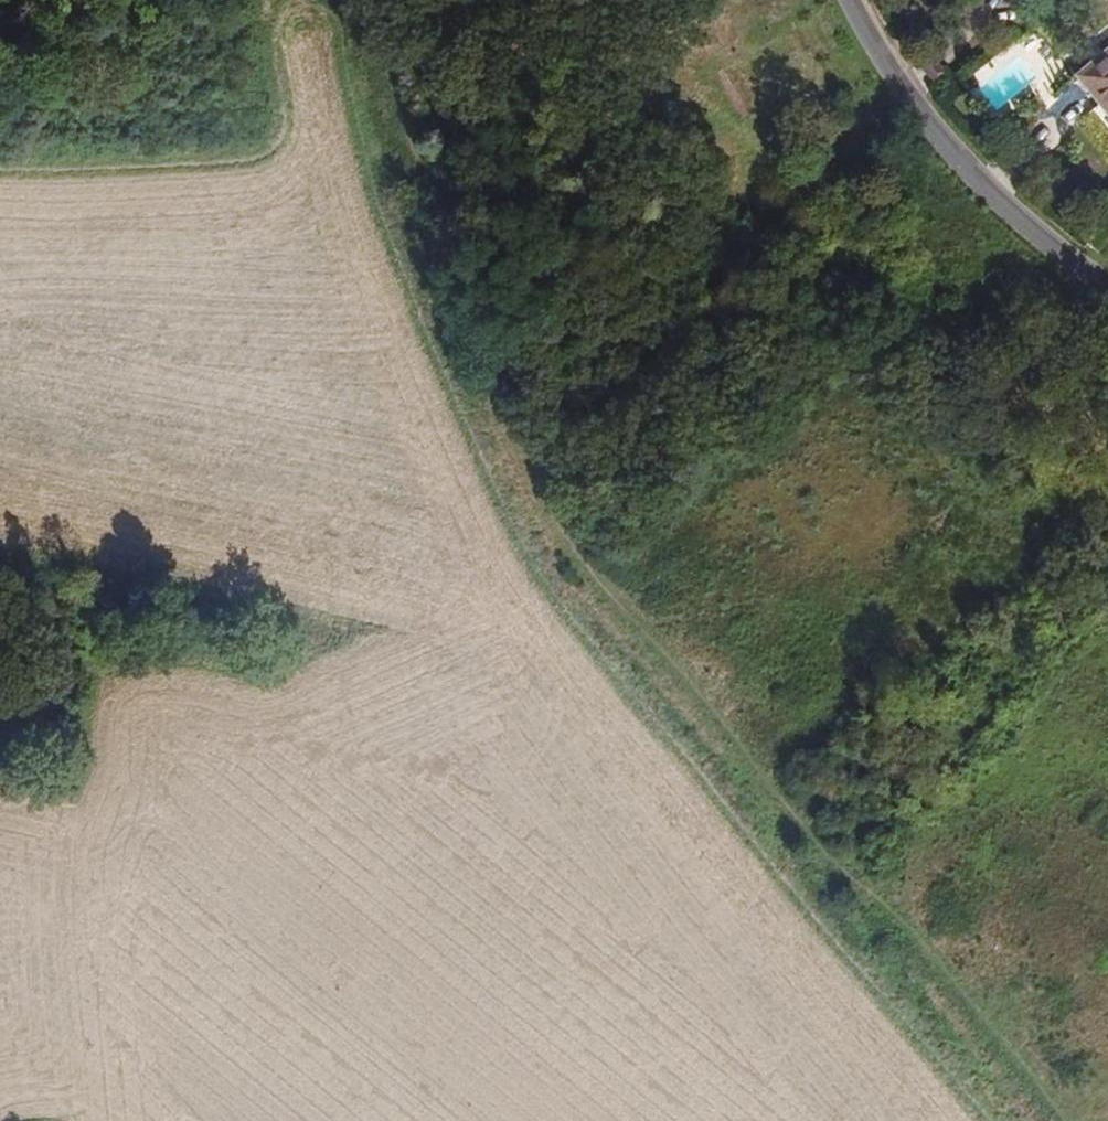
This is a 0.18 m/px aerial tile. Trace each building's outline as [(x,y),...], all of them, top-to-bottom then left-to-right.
[(1107,97),(1107,48),(1076,76),(1098,101),(1106,95),(1107,97)]
